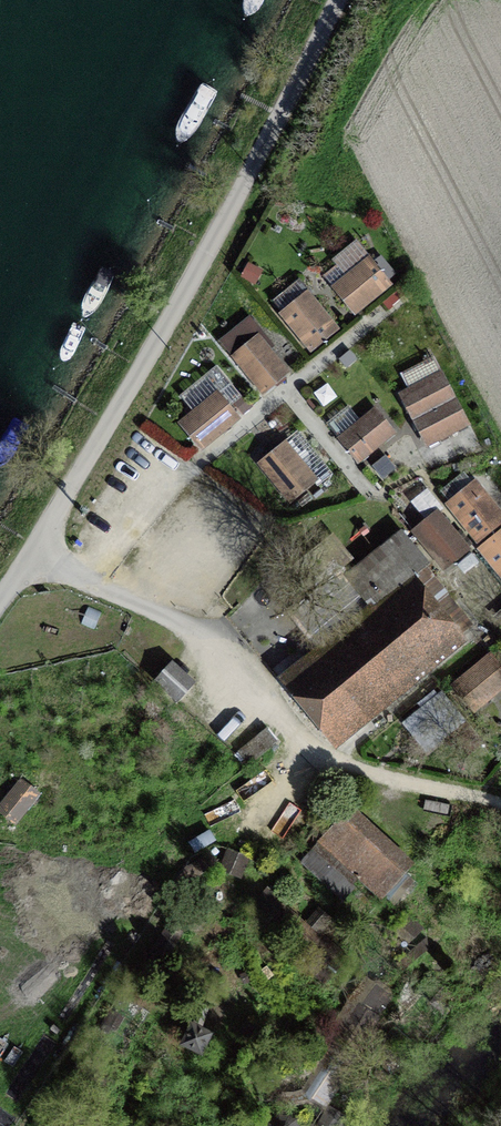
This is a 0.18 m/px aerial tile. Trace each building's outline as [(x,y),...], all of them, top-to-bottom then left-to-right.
[(388,282),(370,261),(336,289),(353,310),(388,282)] [(312,348),(335,329),(308,296),(285,315),(312,348)] [(264,390),(285,373),(257,338),(236,356),(264,390)] [(441,374),(402,394),(427,444),(467,423),(441,374)] [(235,417),(217,395),(183,423),(201,445),(235,417)] [(340,438),(358,460),(393,432),(375,410),(340,438)] [(285,446),(263,463),(291,497),(313,480),(285,446)] [(500,520),(473,485),(452,502),(479,537),(500,520)] [(445,566),(466,548),(438,513),(416,531),(445,566)] [(377,605),(284,682),(333,743),(463,637),(429,596),(440,588),(398,537),(353,574),(377,605)] [(486,553),(500,571),(500,541),(486,553)] [(455,566),(477,602),(500,588),(500,581),(482,550),(455,566)] [(490,657),(456,685),(474,707),(500,685),(500,671),(490,657)] [(193,683),(172,663),(156,681),(178,700),(193,683)] [(426,747),(460,719),(442,697),(408,725),(426,747)] [(248,764),(274,743),(264,730),(238,751),(248,764)] [(38,795),(20,781),(0,806),(0,808),(16,821),(38,795)] [(411,863),(347,807),(298,861),(340,899),(359,878),(380,897),(411,863)] [(249,858),(228,852),(221,873),(242,880),(249,858)] [(298,916),(270,893),(258,907),(331,968),(343,952),(326,938),(336,925),(309,903),(298,916)] [(428,935),(414,920),(397,937),(411,952),(428,935)] [(382,1021),(361,1008),(332,1056),(353,1068),(382,1021)]
